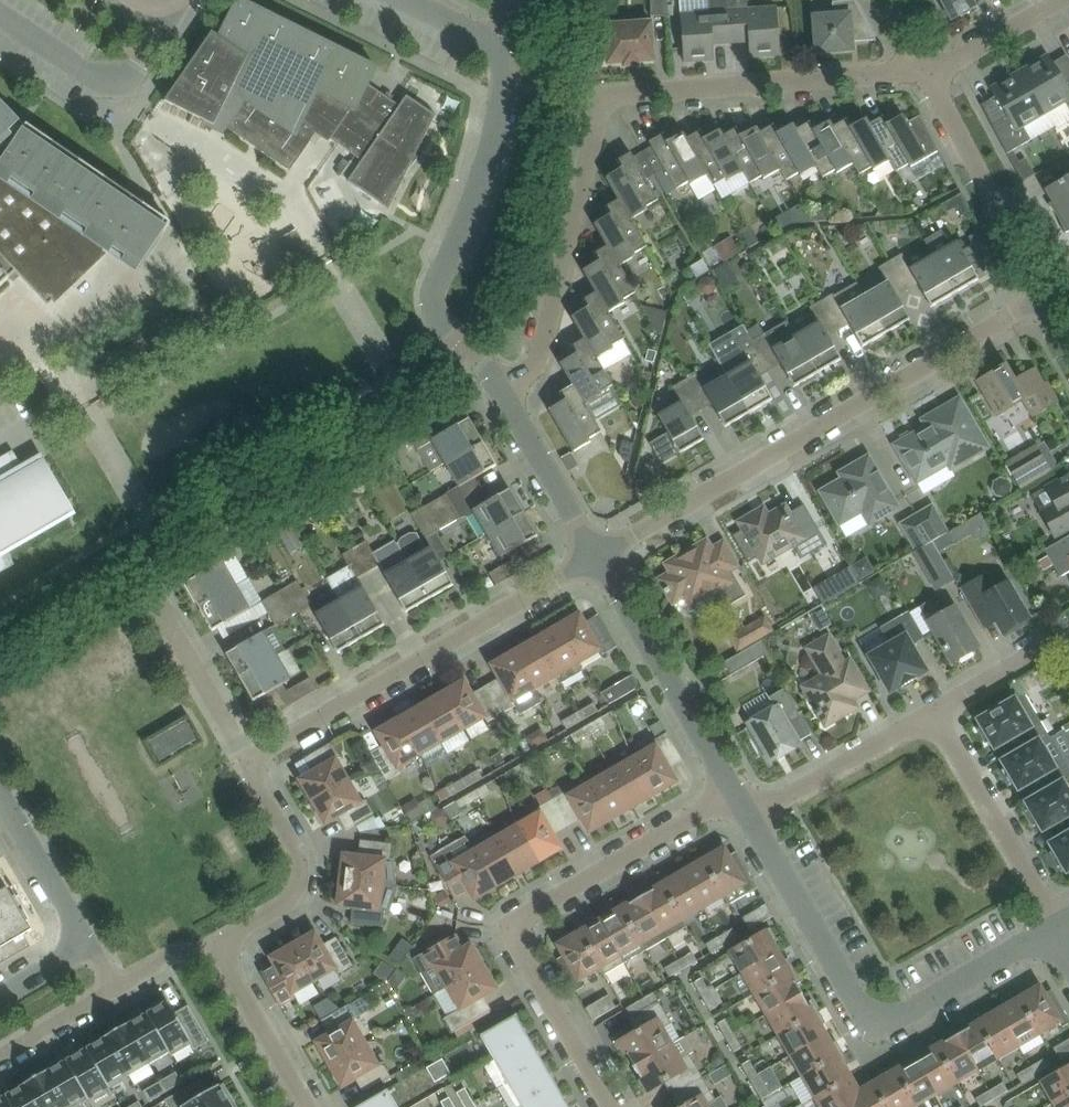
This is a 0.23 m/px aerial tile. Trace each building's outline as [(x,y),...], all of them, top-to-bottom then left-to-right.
[(226,125),(225,126),(290,171),(311,141),(316,133),(329,142),(331,139),(338,145),(358,116),(366,122),(385,95),(369,84),(377,68),(240,0),(238,0),(224,29),(225,30),(221,37),(213,32),(174,87),(166,101),(215,126),(217,121),(226,125)] [(651,17),(668,16),(668,0),(651,0),(651,17)] [(681,14),(684,63),(705,61),(715,60),(714,57),(714,45),(731,43),(728,0),(680,0),(681,14)] [(731,43),(749,42),(750,54),(750,58),(760,57),(781,56),(777,7),(748,9),(748,0),(728,0),(731,43)] [(817,53),(853,50),(852,42),(874,40),(875,42),(876,41),(855,0),(853,0),(853,1),(832,2),(833,15),(814,17),(817,53)] [(951,20),(958,16),(962,17),(970,12),(971,8),(975,5),(972,0),(940,0),(951,20)] [(607,65),(623,63),(624,67),(639,66),(639,62),(655,61),(652,21),(605,25),(605,36),(602,36),(603,54),(607,54),(607,65)] [(1020,72),(1044,114),(1065,102),(1068,109),(1068,80),(1065,83),(1048,55),(1020,72)] [(991,89),(1007,116),(992,125),(1007,154),(1031,140),(1024,126),(1044,114),(1020,72),(991,89)] [(358,116),(338,145),(362,161),(348,181),(389,209),(407,174),(419,157),(416,155),(436,115),(407,96),(400,106),(385,95),(366,122),(358,116)] [(10,278),(9,277),(15,271),(48,306),(108,248),(140,270),(171,223),(143,204),(138,211),(129,205),(134,198),(27,125),(25,127),(0,101),(0,287),(10,278)] [(867,118),(866,119),(897,172),(908,165),(910,168),(928,157),(939,150),(921,115),(908,123),(903,115),(893,121),(888,124),(883,117),(870,124),(867,118)] [(834,127),(830,121),(829,121),(860,175),(872,168),(873,170),(890,161),(896,172),(897,172),(866,119),(851,127),(847,120),(834,127)] [(793,124),(824,178),(835,171),(837,173),(853,164),(860,175),(829,121),(814,130),(810,122),(797,130),(793,124)] [(756,127),(787,180),(799,174),(800,176),(817,167),(823,178),(824,178),(793,124),(778,133),(773,125),(761,133),(757,127),(756,127)] [(764,179),(780,170),(786,181),(787,180),(756,127),(741,136),(737,128),(724,136),(720,130),(751,183),(762,177),(764,179)] [(751,183),(720,130),(705,139),(700,131),(687,139),(684,133),(683,133),(714,186),(726,180),(727,182),(743,173),(750,184),(751,183)] [(664,134),(649,142),(652,147),(664,169),(677,190),(689,182),(690,185),(698,199),(716,189),(714,186),(683,133),(673,139),(668,142),(664,134)] [(617,161),(621,169),(606,178),(646,247),(647,247),(631,219),(648,210),(646,207),(658,200),(631,153),(617,161)] [(1058,218),(1068,212),(1068,177),(1047,190),(1053,201),(1048,205),(1058,218)] [(635,254),(646,247),(606,178),(618,200),(605,208),(610,216),(595,224),(635,294),(636,293),(620,266),(636,256),(635,254)] [(723,215),(723,201),(699,201),(699,215),(723,215)] [(1058,218),(1065,233),(1068,231),(1068,212),(1058,218)] [(584,271),(624,340),(624,339),(609,312),(625,303),(624,300),(635,294),(595,224),(594,225),(607,247),(594,254),(599,262),(584,271)] [(952,247),(942,230),(925,240),(935,256),(934,257),(955,293),(979,280),(957,243),(952,247)] [(968,237),(981,262),(994,255),(981,231),(968,237)] [(932,307),(955,293),(934,257),(911,270),(902,254),(890,261),(904,285),(915,279),(932,307)] [(894,291),(904,285),(890,261),(878,268),(888,284),(865,297),(887,333),(910,320),(894,291)] [(624,340),(584,271),(583,271),(596,293),(583,301),(587,308),(572,317),(612,386),(613,386),(604,370),(632,354),(624,340)] [(846,318),(863,347),(887,333),(865,297),(857,283),(835,296),(833,294),(822,301),(836,325),(846,318)] [(819,324),(797,337),(818,373),(841,360),(825,331),(836,325),(822,301),(810,308),(819,324)] [(571,347),(576,355),(561,363),(601,433),(602,432),(586,405),(602,396),(601,393),(612,386),(572,317),(571,317),(584,340),(571,347)] [(818,373),(797,337),(787,321),(753,341),(767,365),(778,359),(794,387),(818,373)] [(710,344),(709,345),(727,377),(728,377),(749,413),(773,400),(756,371),(767,365),(753,341),(749,333),(744,325),(742,325),(747,333),(736,340),(738,344),(717,357),(710,344)] [(649,349),(646,361),(655,363),(657,352),(649,349)] [(589,439),(601,433),(561,363),(560,364),(573,386),(560,393),(565,401),(549,410),(573,452),(591,442),(589,439)] [(980,381),(999,413),(1025,398),(1034,414),(1056,401),(1047,385),(1043,387),(1034,371),(1016,382),(1007,366),(980,381)] [(709,398),(726,427),(749,413),(728,377),(727,377),(705,390),(696,374),(684,381),(698,405),(709,398)] [(688,411),(698,405),(684,381),(672,387),(682,404),(659,417),(668,434),(651,444),(662,463),(679,453),(680,454),(704,440),(688,411)] [(907,432),(900,436),(899,443),(895,445),(917,483),(948,465),(951,470),(988,448),(962,403),(947,412),(944,407),(922,420),(926,427),(913,434),(907,432)] [(447,463),(483,442),(469,418),(441,435),(434,424),(410,438),(417,450),(433,441),(447,463)] [(443,496),(450,509),(475,494),(468,482),(497,466),(483,442),(447,463),(460,486),(447,494),(443,496)] [(15,565),(6,549),(71,512),(41,460),(24,470),(13,451),(0,459),(0,573),(15,565)] [(571,453),(561,458),(569,472),(579,466),(571,453)] [(1043,454),(1012,472),(1022,489),(1052,472),(1050,468),(1043,454)] [(847,469),(850,475),(839,481),(835,480),(828,485),(827,488),(820,492),(840,525),(862,512),(870,525),(899,508),(869,456),(847,469)] [(1068,530),(1068,475),(1046,488),(1055,505),(1041,513),(1055,537),(1068,530)] [(475,511),(488,534),(524,513),(510,489),(482,506),(475,494),(450,509),(457,520),(461,518),(461,519),(475,511)] [(742,529),(732,535),(747,562),(757,556),(760,560),(775,551),(778,556),(793,547),(799,557),(811,550),(812,553),(827,544),(819,531),(804,505),(790,513),(786,505),(770,514),(766,506),(755,512),(738,522),(742,529)] [(917,516),(933,542),(947,533),(932,507),(917,516)] [(425,539),(437,532),(438,532),(431,520),(424,508),(411,515),(425,539)] [(524,513),(488,534),(501,557),(538,536),(524,513)] [(917,516),(902,524),(917,551),(933,542),(917,516)] [(305,548),(291,524),(275,533),(289,557),(305,548)] [(933,542),(939,552),(955,543),(949,532),(947,533),(933,542)] [(399,545),(409,562),(430,599),(454,585),(432,549),(427,552),(417,534),(410,535),(402,539),(399,545)] [(1045,551),(1047,555),(1053,565),(1060,577),(1068,572),(1068,536),(1045,551)] [(707,540),(694,548),(665,564),(670,572),(658,579),(664,590),(666,594),(667,594),(673,605),(684,599),(689,609),(708,598),(717,613),(746,596),(733,573),(741,568),(725,539),(711,547),(707,540)] [(367,541),(355,548),(368,572),(380,565),(386,575),(385,576),(406,613),(430,599),(409,562),(399,545),(398,545),(398,543),(375,556),(367,541)] [(185,584),(199,607),(235,586),(222,564),(239,554),(232,542),(208,556),(214,567),(185,584)] [(955,580),(939,552),(933,542),(917,551),(914,553),(916,553),(937,590),(952,581),(952,582),(955,580)] [(349,566),(327,579),(340,602),(361,639),(385,625),(364,589),(362,589),(356,579),(368,572),(355,548),(343,555),(349,566)] [(489,574),(496,586),(520,572),(513,560),(489,574)] [(994,616),(1003,633),(1008,631),(1010,634),(1026,625),(1024,621),(1028,619),(1007,582),(994,590),(986,574),(960,589),(980,623),(994,616)] [(298,581),(286,588),(293,600),(300,612),(312,605),(298,581)] [(213,631),(249,610),(235,586),(199,607),(213,631)] [(262,602),(269,614),(293,600),(286,588),(262,602)] [(276,626),(300,612),(293,600),(269,614),(276,626)] [(955,607),(954,607),(951,601),(939,607),(943,614),(928,622),(943,648),(945,652),(946,652),(952,663),(958,660),(959,663),(975,654),(973,651),(978,648),(968,630),(965,623),(964,624),(955,607)] [(361,639),(340,602),(316,616),(338,653),(361,639)] [(727,635),(738,655),(762,641),(779,631),(767,612),(727,635)] [(928,672),(913,645),(924,639),(909,612),(881,628),(890,643),(868,656),(890,694),(928,672)] [(580,614),(558,627),(579,663),(600,651),(602,655),(617,647),(600,617),(587,625),(580,614)] [(557,627),(536,639),(557,676),(561,684),(583,671),(579,663),(557,627)] [(226,654),(240,678),(276,657),(263,633),(226,654)] [(799,686),(804,694),(806,693),(817,711),(815,712),(817,715),(819,715),(826,726),(849,713),(845,705),(868,692),(850,660),(845,663),(829,636),(807,649),(823,676),(819,678),(817,676),(799,686)] [(557,676),(536,639),(514,652),(535,689),(557,676)] [(762,641),(738,655),(724,663),(731,676),(769,653),(762,641)] [(501,682),(488,690),(502,714),(515,706),(520,715),(541,702),(540,697),(535,689),(514,652),(491,665),(498,677),(501,682)] [(290,680),(276,657),(240,678),(254,702),(290,680)] [(286,692),(293,704),(317,690),(310,678),(286,692)] [(488,690),(474,698),(464,681),(442,694),(463,730),(484,718),(487,723),(502,714),(488,690)] [(601,694),(610,705),(621,698),(614,686),(601,694)] [(774,707),(748,722),(772,763),(801,746),(798,742),(811,735),(801,718),(784,689),(769,698),(774,707)] [(986,744),(990,742),(995,749),(1010,740),(1017,752),(1002,761),(1002,762),(1048,734),(1024,693),(978,720),(982,727),(977,730),(986,744)] [(420,706),(442,743),(463,730),(442,694),(420,706)] [(594,703),(578,712),(583,720),(599,711),(594,703)] [(398,719),(420,756),(442,743),(420,706),(398,719)] [(567,730),(583,720),(578,712),(562,721),(567,730)] [(602,717),(586,726),(591,735),(607,725),(602,717)] [(398,719),(376,732),(386,749),(373,757),(370,753),(386,781),(401,772),(399,768),(420,756),(398,719)] [(186,721),(164,733),(149,742),(160,761),(197,740),(186,721)] [(575,744),(591,735),(586,726),(570,735),(575,744)] [(655,746),(634,758),(655,795),(677,782),(668,765),(681,757),(683,761),(684,761),(667,733),(652,741),(655,746)] [(1026,803),(1068,777),(1068,770),(1048,734),(1002,762),(1006,768),(1001,771),(1010,785),(1014,783),(1018,790),(1034,781),(1042,793),(1026,802),(1026,803)] [(312,802),(349,781),(337,760),(341,757),(332,742),(304,758),(305,759),(308,757),(316,770),(299,780),(312,802)] [(500,753),(490,759),(496,768),(505,762),(500,753)] [(634,758),(612,771),(633,807),(655,795),(634,758)] [(478,770),(463,779),(468,787),(483,778),(478,770)] [(612,820),(633,807),(612,771),(590,783),(612,820)] [(1068,833),(1068,792),(1063,781),(1068,778),(1068,777),(1026,803),(1030,810),(1025,812),(1034,827),(1038,824),(1042,831),(1058,822),(1066,834),(1050,844),(1068,833)] [(452,797),(468,787),(463,779),(447,788),(452,797)] [(349,781),(312,802),(325,825),(342,815),(350,828),(346,830),(346,831),(374,815),(366,800),(361,802),(349,781)] [(563,793),(552,800),(566,824),(579,816),(589,833),(612,820),(590,783),(569,796),(567,791),(563,793)] [(487,784),(471,793),(476,802),(491,792),(487,784)] [(460,811),(476,802),(471,793),(455,802),(460,811)] [(539,813),(518,825),(540,862),(562,849),(552,832),(566,824),(552,800),(541,806),(537,809),(539,813)] [(497,838),(518,875),(540,862),(518,825),(497,838)] [(492,830),(471,843),(496,887),(518,875),(497,838),(492,830)] [(1049,853),(1058,868),(1062,865),(1066,872),(1068,871),(1068,833),(1061,838),(1050,844),(1054,851),(1049,853)] [(467,838),(431,858),(436,867),(452,895),(456,901),(470,893),(474,900),(496,887),(475,850),(471,843),(467,838)] [(392,844),(361,840),(360,841),(365,841),(363,857),(344,854),(341,880),(399,887),(396,862),(391,861),(392,844)] [(711,849),(700,855),(723,895),(743,884),(749,893),(758,888),(737,852),(729,856),(725,849),(715,854),(711,849)] [(683,873),(703,907),(723,895),(700,855),(689,862),(692,868),(683,873)] [(703,907),(683,873),(673,878),(670,873),(659,879),(682,919),(703,907)] [(651,892),(642,897),(662,931),(666,938),(686,926),(682,919),(659,879),(648,886),(651,892)] [(399,887),(341,880),(338,906),(357,908),(355,923),(351,923),(383,927),(385,910),(391,910),(399,887)] [(20,909),(18,906),(21,905),(15,895),(13,896),(7,888),(0,892),(0,920),(20,909)] [(629,897),(618,903),(641,943),(645,950),(666,938),(662,931),(642,897),(632,902),(629,897)] [(610,916),(600,921),(620,955),(624,962),(645,950),(641,943),(618,903),(606,910),(610,916)] [(774,916),(767,904),(743,918),(750,930),(774,916)] [(20,909),(0,920),(0,965),(31,947),(24,934),(32,930),(27,921),(29,919),(24,910),(21,911),(20,909)] [(620,955),(600,921),(591,926),(588,921),(576,927),(600,967),(604,975),(625,963),(624,962),(620,955)] [(564,955),(557,960),(574,990),(582,985),(578,980),(600,967),(576,927),(565,934),(568,940),(558,945),(564,955)] [(743,973),(778,953),(772,943),(778,940),(771,928),(731,951),(743,973)] [(734,929),(720,937),(725,945),(739,937),(734,929)] [(314,982),(335,969),(338,974),(353,965),(339,941),(325,949),(315,932),(293,945),(314,982)] [(426,952),(422,954),(431,969),(435,967),(447,988),(484,967),(471,944),(465,948),(457,934),(450,938),(449,939),(426,952)] [(725,945),(720,937),(706,945),(711,953),(725,945)] [(275,966),(262,974),(264,979),(267,983),(281,1007),(295,998),(293,994),(314,982),(293,945),(271,958),(275,966)] [(679,961),(684,969),(697,961),(693,952),(679,961)] [(778,953),(743,973),(755,993),(795,970),(789,959),(783,962),(778,953)] [(384,961),(375,973),(388,982),(397,970),(384,961)] [(670,977),(684,969),(679,961),(665,969),(670,977)] [(484,967),(447,988),(460,1009),(444,1018),(453,1033),(492,1010),(488,1012),(480,999),(497,989),(484,967)] [(795,970),(755,993),(767,1014),(802,994),(796,985),(802,981),(795,970)] [(702,978),(694,983),(702,997),(710,992),(702,978)] [(1016,993),(1039,1033),(1059,1022),(1062,1028),(1068,1024),(1068,1020),(1052,990),(1044,994),(1040,987),(1030,992),(1027,987),(1016,993)] [(702,997),(710,1011),(718,1006),(710,992),(702,997)] [(654,993),(640,1001),(645,1009),(659,1001),(654,993)] [(998,1011),(1018,1045),(1039,1033),(1016,993),(1004,1000),(1007,1006),(998,1011)] [(802,994),(767,1014),(779,1035),(819,1011),(813,1000),(807,1003),(802,994)] [(609,995),(585,1009),(592,1021),(616,1007),(609,995)] [(619,1042),(634,1067),(671,1045),(662,1030),(672,1024),(659,1001),(645,1009),(631,1018),(631,1017),(627,1019),(628,1020),(635,1015),(643,1028),(619,1042)] [(631,1018),(645,1009),(640,1001),(626,1009),(631,1017),(631,1018)] [(209,1042),(188,1006),(175,1013),(168,1002),(160,1007),(157,1003),(148,1009),(151,1012),(147,1014),(172,1056),(192,1045),(195,1050),(209,1042)] [(329,1064),(366,1043),(353,1022),(358,1019),(349,1005),(321,1021),(322,1021),(325,1019),(333,1032),(316,1042),(329,1064)] [(819,1011),(779,1035),(791,1055),(826,1035),(820,1026),(826,1023),(819,1011)] [(974,1017),(998,1057),(1018,1045),(998,1011),(989,1016),(986,1011),(974,1017)] [(172,1056),(147,1014),(128,1025),(127,1024),(127,1025),(150,1064),(169,1053),(171,1057),(172,1056)] [(481,1038),(483,1037),(496,1060),(530,1040),(525,1031),(526,1030),(525,1028),(524,1029),(516,1016),(518,1016),(517,1014),(507,1020),(480,1036),(481,1038)] [(957,1035),(977,1069),(998,1057),(974,1017),(963,1024),(966,1030),(957,1035)] [(718,1024),(726,1038),(734,1033),(726,1019),(718,1024)] [(107,1036),(129,1076),(150,1064),(127,1025),(107,1036)] [(734,1033),(726,1038),(734,1052),(742,1047),(734,1033)] [(826,1035),(791,1055),(803,1076),(843,1053),(837,1041),(831,1044),(826,1035)] [(933,1041),(956,1081),(977,1069),(957,1035),(948,1040),(945,1035),(933,1041)] [(87,1049),(109,1088),(129,1076),(107,1036),(106,1037),(106,1038),(87,1049)] [(496,1060),(509,1082),(543,1063),(538,1054),(540,1053),(539,1051),(537,1052),(530,1040),(496,1060)] [(1068,1056),(1068,1040),(1053,1049),(1061,1061),(1068,1056)] [(916,1059),(936,1093),(956,1081),(933,1041),(922,1048),(925,1054),(916,1059)] [(366,1043),(329,1064),(342,1087),(359,1077),(367,1090),(363,1093),(391,1077),(382,1062),(378,1064),(366,1043)] [(680,1060),(671,1045),(634,1067),(649,1092),(672,1078),(679,1091),(703,1078),(690,1055),(680,1060)] [(109,1088),(87,1049),(79,1054),(76,1050),(67,1056),(70,1059),(66,1061),(89,1099),(109,1088)] [(843,1053),(803,1076),(815,1096),(850,1076),(844,1067),(850,1064),(843,1053)] [(443,1059),(435,1064),(443,1078),(451,1074),(443,1059)] [(892,1065),(915,1105),(936,1093),(916,1059),(907,1064),(903,1059),(892,1065)] [(1045,1059),(1031,1067),(1036,1075),(1050,1067),(1045,1059)] [(66,1106),(76,1106),(89,1099),(66,1061),(58,1066),(56,1062),(46,1068),(48,1072),(47,1072),(46,1071),(46,1072),(66,1106)] [(750,1080),(758,1075),(751,1062),(742,1067),(750,1080)] [(543,1063),(509,1082),(523,1105),(556,1085),(551,1077),(553,1076),(552,1074),(551,1075),(543,1063)] [(435,1083),(443,1078),(435,1064),(427,1068),(435,1083)] [(889,1106),(913,1106),(915,1105),(892,1065),(881,1072),(884,1078),(875,1083),(889,1106)] [(1042,1082),(1055,1103),(1068,1095),(1068,1066),(1042,1082)] [(1022,1083),(1036,1075),(1031,1067),(1017,1075),(1022,1083)] [(46,1072),(26,1083),(39,1106),(66,1106),(46,1072)] [(176,1072),(160,1082),(166,1092),(182,1083),(176,1072)] [(758,1075),(750,1080),(762,1100),(770,1095),(758,1075)] [(815,1096),(822,1106),(855,1106),(859,1092),(850,1076),(815,1096)] [(707,1106),(716,1101),(703,1078),(679,1091),(687,1104),(683,1106),(707,1106)] [(235,1103),(228,1092),(224,1094),(219,1085),(208,1092),(201,1080),(165,1101),(169,1106),(229,1106),(235,1103)] [(150,1102),(166,1092),(160,1082),(144,1091),(150,1102)] [(6,1096),(12,1106),(39,1106),(26,1083),(25,1084),(26,1085),(6,1096)] [(875,1083),(859,1092),(855,1106),(889,1106),(875,1083)] [(1003,1083),(990,1091),(995,1099),(1008,1091),(1003,1083)] [(524,1106),(569,1106),(565,1100),(566,1099),(565,1097),(564,1098),(556,1085),(523,1105),(524,1106)] [(473,1102),(465,1088),(457,1093),(465,1106),(473,1102)] [(388,1092),(389,1091),(388,1090),(361,1105),(357,1106),(396,1106),(388,1092)] [(995,1099),(990,1091),(976,1099),(980,1106),(981,1106),(995,1099)] [(6,1096),(3,1098),(1,1094),(0,1095),(0,1106),(12,1106),(6,1096)] [(1055,1103),(1057,1106),(1068,1106),(1068,1095),(1055,1103)] [(441,1102),(444,1106),(455,1106),(449,1097),(441,1102)]
